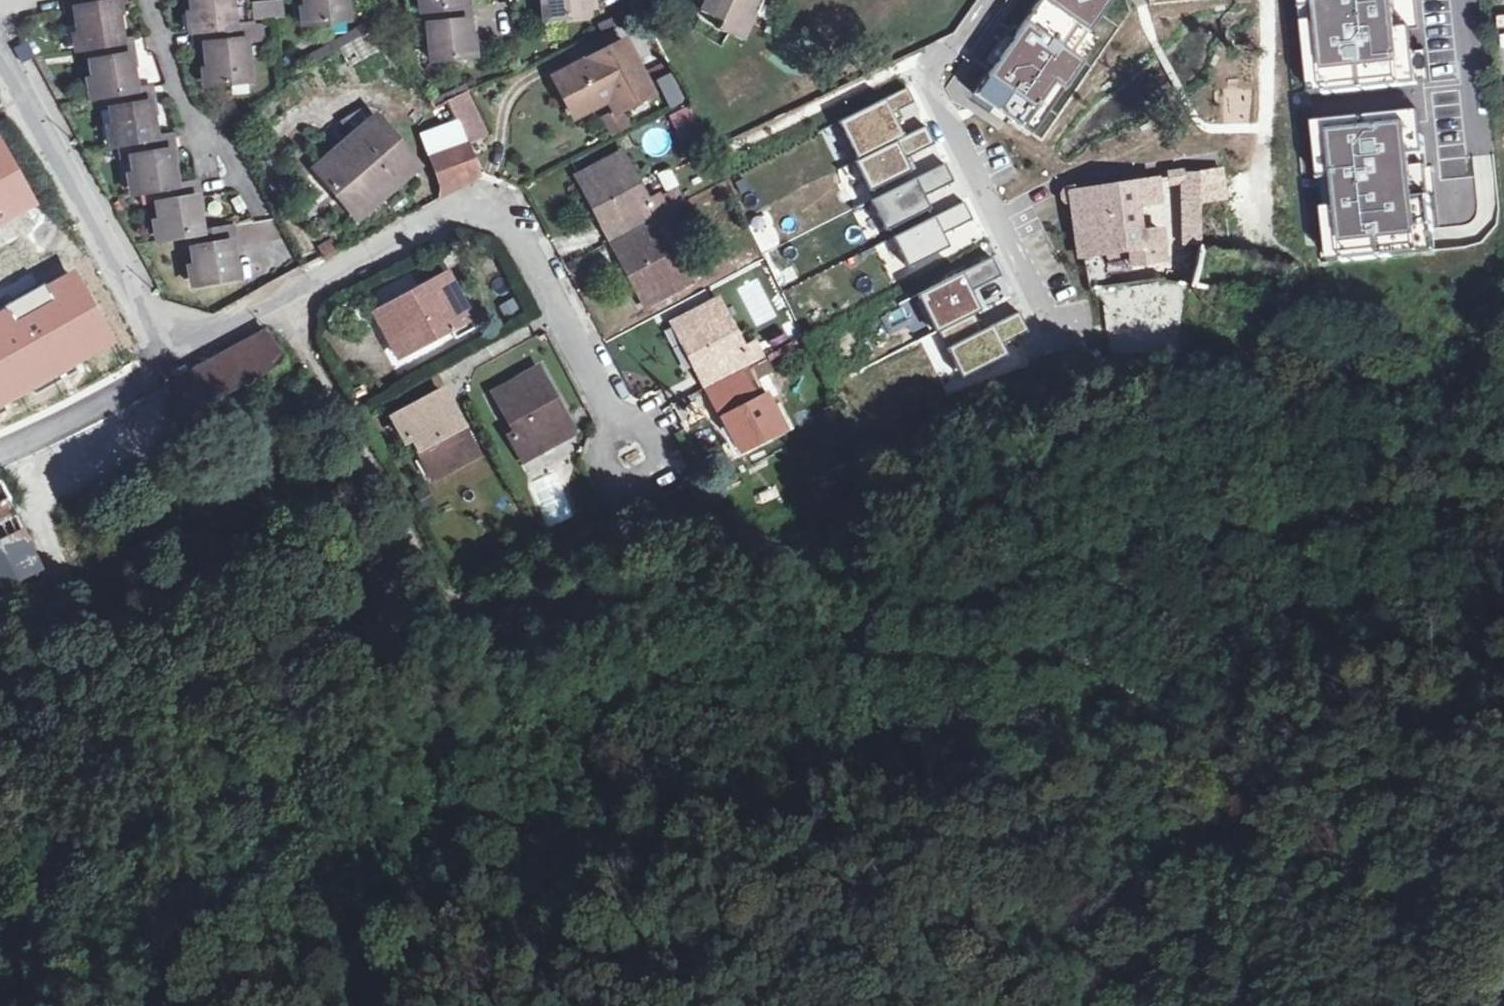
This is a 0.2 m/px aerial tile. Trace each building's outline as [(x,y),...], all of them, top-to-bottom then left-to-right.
[(96,0),(65,0),(67,10),(76,10),(77,25),(80,47),(89,46),(102,44),(96,0)] [(102,44),(121,42),(116,3),(124,1),(124,0),(96,0),(102,44)] [(198,32),(236,27),(234,0),(195,0),(198,32)] [(284,19),(282,0),(275,0),(251,2),(253,22),(284,19)] [(311,21),(351,17),(349,0),(309,0),(311,21)] [(422,11),(428,10),(458,7),(458,0),(421,0),(422,11)] [(549,19),(584,15),(583,0),(547,0),(549,19)] [(705,2),(718,9),(712,20),(721,24),(718,30),(741,42),(752,20),(746,16),(754,0),(706,0),(705,2)] [(1014,36),(990,71),(973,96),(1022,129),(1022,128),(1053,84),(1063,91),(1064,91),(1084,63),(1073,55),(1101,13),(1092,6),(1096,0),(1039,0),(1014,36)] [(1092,6),(1101,13),(1107,3),(1116,0),(1096,0),(1092,6)] [(1305,39),(1318,38),(1314,0),(1301,0),(1305,39)] [(1322,67),(1325,94),(1325,96),(1374,90),(1374,89),(1417,85),(1414,55),(1413,55),(1399,57),(1396,31),(1397,31),(1394,0),(1314,0),(1318,38),(1305,39),(1304,39),(1307,69),(1309,69),(1322,67)] [(718,9),(705,2),(699,13),(712,20),(718,9)] [(471,5),(458,7),(428,10),(432,59),(471,56),(468,27),(473,27),(471,5)] [(629,19),(626,11),(595,25),(599,34),(629,19)] [(371,28),(366,20),(313,47),(317,57),(371,28)] [(65,49),(80,47),(77,25),(62,26),(65,49)] [(256,26),(236,27),(198,32),(200,49),(209,48),(212,84),(252,79),(248,43),(258,43),(256,26)] [(990,71),(1014,36),(1005,30),(981,65),(990,71)] [(1397,31),(1396,31),(1399,57),(1413,55),(1412,41),(1410,30),(1397,31)] [(121,42),(102,44),(89,46),(96,96),(108,95),(133,91),(129,55),(135,55),(133,40),(121,42)] [(21,41),(11,48),(20,63),(30,57),(21,41)] [(609,94),(618,112),(650,94),(623,43),(554,77),(574,112),(609,94)] [(1325,94),(1322,67),(1309,69),(1311,96),(1325,94)] [(439,105),(448,101),(466,94),(462,84),(435,96),(439,105)] [(1053,84),(1022,128),(1032,135),(1063,91),(1053,84)] [(151,88),(133,91),(108,95),(114,143),(128,141),(153,136),(148,105),(153,104),(151,88)] [(669,110),(679,105),(671,88),(662,93),(669,110)] [(907,89),(838,123),(857,161),(903,139),(891,115),(915,103),(907,89)] [(488,137),(466,94),(448,101),(457,122),(467,143),(472,143),(488,137)] [(684,109),(670,116),(684,144),(698,137),(684,109)] [(1379,116),(1327,122),(1328,123),(1332,160),(1318,162),(1317,162),(1319,181),(1334,179),(1337,208),(1343,261),(1343,262),(1436,252),(1435,241),(1430,197),(1429,197),(1414,198),(1411,171),(1426,169),(1427,169),(1424,138),(1408,139),(1405,114),(1379,117),(1379,116)] [(315,168),(355,218),(417,169),(376,119),(315,168)] [(423,134),(430,155),(467,143),(457,122),(423,134)] [(1314,125),(1318,162),(1332,160),(1328,123),(1314,125)] [(857,161),(854,163),(869,193),(910,173),(904,160),(934,145),(926,128),(903,139),(857,161)] [(172,134),(153,136),(128,141),(135,190),(153,187),(174,185),(169,151),(174,151),(172,134)] [(480,177),(467,143),(430,155),(442,190),(480,177)] [(0,144),(0,224),(33,206),(0,144)] [(613,241),(634,230),(666,213),(658,199),(647,205),(622,158),(581,179),(613,241)] [(944,165),(870,202),(885,232),(929,210),(923,198),(953,184),(944,165)] [(1226,168),(1197,173),(1200,205),(1229,200),(1226,168)] [(1411,171),(1414,198),(1429,197),(1426,169),(1411,171)] [(1176,176),(1182,247),(1202,245),(1200,205),(1197,173),(1176,176)] [(1137,232),(1133,201),(1157,201),(1155,179),(1077,193),(1069,189),(1062,191),(1060,194),(1061,200),(1070,205),(1079,252),(1127,245),(1131,264),(1162,260),(1159,232),(1137,232)] [(198,181),(174,185),(153,187),(160,238),(188,234),(200,232),(195,200),(200,201),(198,181)] [(964,203),(894,239),(908,268),(949,247),(943,236),(973,221),(964,203)] [(1328,262),(1343,261),(1337,208),(1323,209),(1328,262)] [(671,226),(666,213),(634,230),(641,242),(620,253),(644,301),(686,278),(661,231),(671,226)] [(242,226),(246,243),(279,236),(276,220),(242,226)] [(233,228),(200,232),(188,234),(197,283),(234,278),(230,244),(235,243),(233,228)] [(641,242),(634,230),(613,241),(620,253),(641,242)] [(324,260),(338,253),(332,239),(317,245),(324,260)] [(991,259),(917,296),(936,334),(939,333),(973,316),(980,312),(970,293),(1000,278),(991,259)] [(71,273),(0,313),(0,408),(112,343),(71,273)] [(732,286),(755,330),(780,318),(757,274),(732,286)] [(444,301),(458,295),(447,275),(434,282),(444,301)] [(444,301),(434,282),(385,308),(407,349),(451,327),(457,338),(476,328),(458,295),(444,301)] [(708,387),(732,375),(762,359),(754,346),(743,351),(718,302),(676,324),(708,387)] [(398,354),(407,349),(385,308),(376,313),(398,354)] [(973,316),(939,333),(962,378),(1007,355),(1003,346),(1029,333),(1019,313),(982,333),(973,316)] [(179,418),(268,369),(285,360),(268,330),(163,387),(179,418)] [(768,372),(762,359),(732,375),(739,388),(715,400),(740,448),(782,426),(757,377),(768,372)] [(294,376),(285,360),(268,369),(277,385),(294,376)] [(523,459),(555,443),(548,428),(564,419),(537,370),(497,391),(519,432),(510,436),(523,459)] [(739,388),(732,375),(708,387),(715,400),(739,388)] [(395,417),(408,440),(414,437),(435,477),(476,455),(450,407),(435,414),(427,401),(395,417)] [(548,428),(555,443),(572,434),(564,419),(548,428)] [(545,528),(576,515),(558,471),(527,484),(545,528)] [(41,569),(0,487),(0,588),(41,569)]
